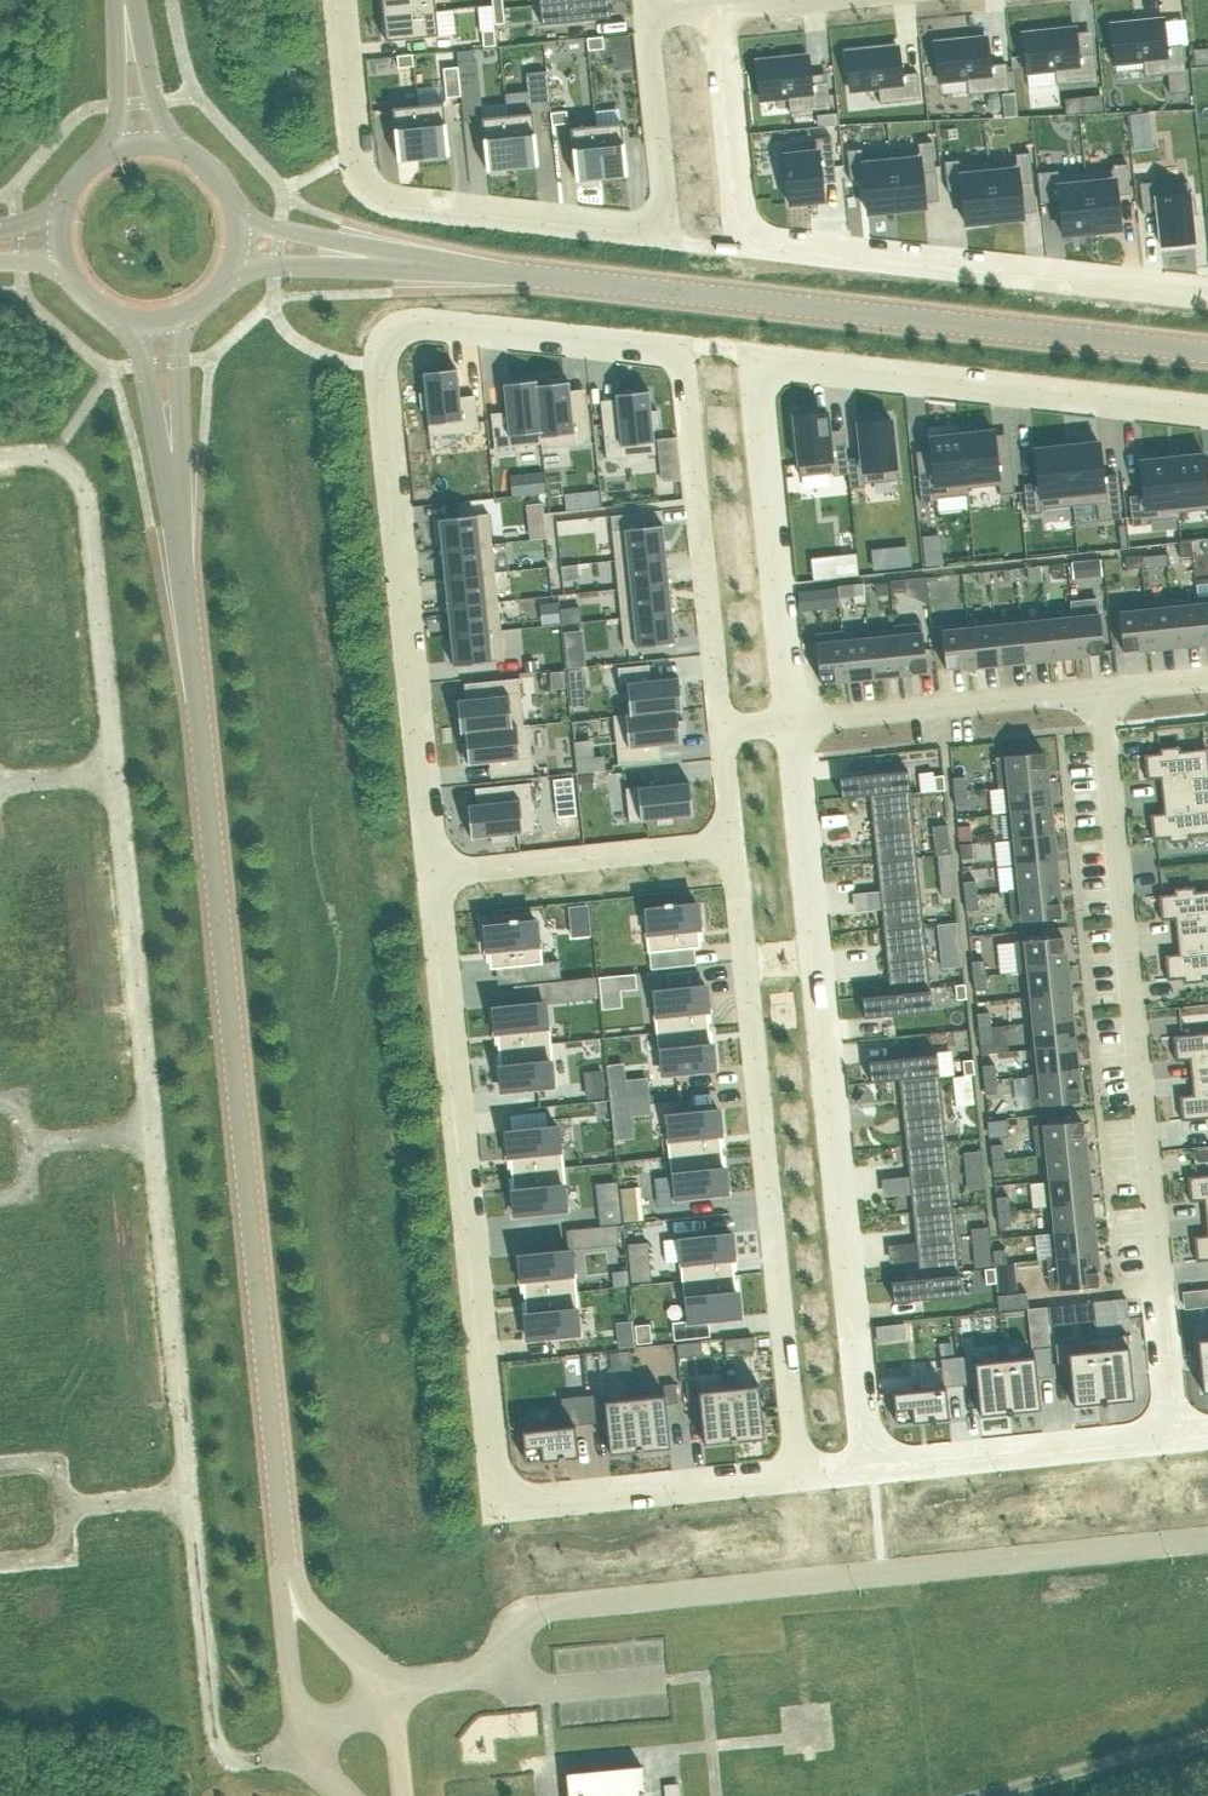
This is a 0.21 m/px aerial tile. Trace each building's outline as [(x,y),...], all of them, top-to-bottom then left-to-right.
[(383,16),(436,11),(435,0),(382,0),(383,16)] [(493,10),(503,9),(502,0),(492,0),(493,10)] [(540,5),(542,25),(610,18),(608,0),(590,0),(540,5)] [(503,9),(493,10),(495,25),(505,23),(503,9)] [(436,11),(383,16),(386,42),(439,36),(436,11)] [(1163,20),(1111,25),(1115,64),(1143,61),(1144,77),(1166,75),(1185,73),(1183,46),(1166,47),(1163,20)] [(1075,29),(1023,34),(1027,73),(1029,89),(1056,86),(1097,82),(1094,55),(1077,57),(1075,29)] [(495,31),(482,32),(484,47),(496,46),(495,31)] [(603,37),(587,39),(589,51),(604,49),(603,37)] [(987,38),(935,43),(939,82),(967,79),(968,95),(1009,91),(1006,64),(989,66),(987,38)] [(898,47),(847,52),(850,91),(878,88),(880,104),(921,100),(918,73),(901,75),(898,47)] [(1194,51),(1195,65),(1207,64),(1207,49),(1194,51)] [(413,55),(397,56),(398,68),(414,67),(413,55)] [(808,56),(757,62),(761,100),(788,98),(790,113),(831,109),(828,82),(811,84),(808,56)] [(458,68),(443,69),(446,98),(461,97),(458,68)] [(545,71),(525,73),(527,92),(529,114),(533,113),(550,112),(545,71)] [(1187,91),(1185,73),(1166,75),(1168,93),(1187,91)] [(478,75),(459,77),(461,96),(480,95),(478,75)] [(1064,100),(1066,115),(1079,114),(1104,113),(1102,96),(1064,100)] [(444,104),(418,106),(424,159),(449,156),(447,139),(444,104)] [(418,106),(393,109),(396,144),(398,162),(424,159),(418,106)] [(566,112),(551,113),(552,125),(568,124),(566,112)] [(529,114),(507,116),(513,169),(538,166),(536,149),(533,113),(529,114)] [(838,124),(837,115),(817,117),(818,126),(838,124)] [(507,116),(482,119),(485,154),(487,171),(513,169),(507,116)] [(622,123),(596,126),(602,179),(627,176),(625,159),(622,123)] [(596,126),(571,129),(574,164),(576,181),(602,179),(596,126)] [(785,157),(780,157),(781,172),(786,171),(789,204),(823,201),(820,169),(834,167),(831,137),(815,139),(816,146),(784,150),(785,157)] [(919,153),(891,156),(896,210),(925,207),(921,174),(936,172),(933,142),(918,144),(919,153)] [(861,149),(847,151),(850,181),(864,180),(868,213),(896,210),(891,156),(862,158),(861,149)] [(989,161),(988,161),(994,221),(1022,218),(1019,185),(1033,183),(1030,153),(1015,155),(1016,164),(990,167),(989,161)] [(959,160),(945,162),(948,192),(962,191),(965,224),(994,221),(988,161),(960,164),(959,160)] [(1114,169),(1085,172),(1091,232),(1120,229),(1117,196),(1131,194),(1128,164),(1113,166),(1114,169)] [(1058,171),(1037,174),(1040,204),(1060,202),(1063,235),(1091,232),(1085,172),(1059,175),(1058,171)] [(1156,182),(1140,184),(1143,214),(1157,213),(1160,246),(1194,243),(1192,216),(1196,215),(1195,200),(1190,201),(1188,182),(1156,186),(1156,182)] [(425,393),(419,393),(421,410),(427,409),(430,436),(479,431),(475,396),(460,397),(457,369),(423,373),(425,393)] [(538,385),(537,385),(543,444),(541,444),(542,449),(591,444),(587,409),(572,410),(569,382),(564,383),(563,377),(547,379),(547,384),(538,385)] [(506,412),(491,414),(495,449),(541,444),(543,444),(537,385),(538,385),(537,380),(503,384),(506,412)] [(618,423),(603,424),(606,460),(656,455),(653,428),(659,427),(657,410),(651,411),(649,391),(621,394),(615,394),(618,423)] [(795,416),(794,416),(800,476),(833,473),(834,476),(848,475),(847,459),(846,444),(831,446),(827,412),(813,414),(812,410),(795,411),(795,416)] [(847,459),(848,475),(850,489),(865,487),(864,484),(898,480),(892,420),(890,420),(889,416),(872,417),(872,422),(858,423),(861,457),(847,459)] [(975,428),(961,430),(967,489),(968,489),(999,485),(1000,495),(1015,493),(1012,463),(997,464),(994,431),(976,433),(975,428)] [(933,471),(918,473),(921,503),(938,501),(937,498),(969,494),(968,489),(967,489),(961,430),(947,431),(947,436),(929,437),(933,471)] [(677,438),(659,439),(663,482),(681,480),(677,438)] [(1081,440),(1066,442),(1073,506),(1097,504),(1098,521),(1121,519),(1117,475),(1103,476),(1099,442),(1081,444),(1081,440)] [(1038,483),(1024,485),(1027,515),(1041,513),(1041,510),(1073,506),(1066,442),(1052,443),(1052,447),(1034,449),(1038,483)] [(1172,453),(1178,512),(1179,512),(1207,509),(1207,488),(1204,454),(1186,456),(1186,452),(1172,453)] [(1143,495),(1129,496),(1132,527),(1148,525),(1148,521),(1180,518),(1179,512),(1178,512),(1172,453),(1157,455),(1158,459),(1140,461),(1143,495)] [(588,509),(601,508),(599,491),(586,492),(588,509)] [(642,513),(611,516),(612,530),(615,560),(666,555),(663,525),(644,527),(642,513)] [(489,514),(438,519),(441,549),(492,544),(489,514)] [(528,525),(530,540),(546,538),(544,523),(528,525)] [(1191,541),(1179,543),(1181,557),(1193,556),(1191,541)] [(492,544),(441,549),(444,578),(495,573),(492,544)] [(911,567),(909,547),(897,548),(899,568),(911,567)] [(1167,565),(1165,553),(1151,555),(1152,566),(1167,565)] [(856,554),(842,555),(845,577),(858,575),(856,554)] [(666,555),(615,560),(618,589),(669,584),(666,555)] [(941,555),(924,557),(925,567),(942,565),(941,555)] [(1140,556),(1126,557),(1127,569),(1142,568),(1140,556)] [(1072,564),(1073,580),(1085,579),(1084,563),(1072,564)] [(560,566),(562,581),(580,580),(578,564),(560,566)] [(1063,565),(1051,566),(1053,579),(1065,578),(1063,565)] [(1028,583),(1042,582),(1041,566),(1026,568),(1028,583)] [(1015,581),(1014,569),(1004,570),(1005,582),(1015,581)] [(990,583),(989,572),(978,573),(979,584),(990,583)] [(495,573),(444,578),(447,607),(498,602),(495,573)] [(905,580),(890,581),(891,593),(906,592),(905,580)] [(669,584),(618,589),(621,618),(672,613),(669,584)] [(864,584),(838,587),(839,600),(865,597),(864,584)] [(887,584),(874,585),(875,597),(888,596),(887,584)] [(838,587),(817,589),(820,612),(840,610),(839,600),(838,587)] [(1196,597),(1196,600),(1197,600),(1202,643),(1207,642),(1207,596),(1196,597)] [(1172,600),(1145,602),(1150,648),(1176,646),(1171,603),(1172,603),(1172,600)] [(1172,603),(1171,603),(1176,646),(1202,643),(1197,600),(1196,600),(1172,603)] [(498,602),(447,607),(450,636),(501,631),(498,602)] [(1145,602),(1118,605),(1123,651),(1150,648),(1145,602)] [(545,625),(560,624),(558,603),(543,604),(545,625)] [(561,624),(582,622),(580,607),(560,609),(561,624)] [(672,613),(621,618),(624,648),(675,643),(672,613)] [(1047,616),(1020,618),(1025,661),(1051,659),(1047,621),(1048,621),(1047,616)] [(1100,616),(1073,619),(1077,656),(1104,653),(1100,616)] [(1020,618),(994,621),(999,664),(1025,661),(1020,618)] [(1048,621),(1047,621),(1051,659),(1077,656),(1073,619),(1048,621)] [(994,621),(967,624),(968,630),(969,630),(973,667),(999,664),(994,621)] [(921,623),(893,625),(894,631),(895,631),(899,674),(926,671),(921,623)] [(968,630),(942,632),(946,669),(973,667),(969,630),(968,630)] [(501,631),(450,636),(453,666),(504,661),(501,631)] [(844,631),(815,634),(816,641),(818,660),(820,682),(847,679),(843,634),(844,634),(844,631)] [(844,634),(843,634),(847,679),(873,677),(869,634),(870,634),(870,631),(844,634)] [(870,634),(869,634),(873,677),(899,674),(895,631),(894,631),(870,634)] [(568,668),(585,667),(583,651),(566,653),(568,668)] [(524,663),(525,673),(537,672),(536,661),(524,663)] [(649,665),(618,668),(619,684),(627,683),(630,714),(630,715),(677,710),(677,712),(682,711),(679,677),(650,680),(649,665)] [(552,673),(553,690),(565,689),(564,672),(552,673)] [(485,697),(457,700),(460,734),(465,733),(465,732),(524,726),(524,725),(519,678),(484,682),(485,697)] [(1191,706),(1207,703),(1204,687),(1189,690),(1191,706)] [(630,714),(613,716),(619,765),(654,761),(652,746),(680,743),(680,738),(685,737),(683,721),(678,721),(677,712),(677,710),(630,715),(630,714)] [(983,723),(984,735),(1010,733),(1008,721),(983,723)] [(466,743),(461,743),(463,760),(468,759),(469,765),(497,762),(498,777),(534,773),(529,724),(524,725),(524,726),(465,732),(465,733),(466,743)] [(1144,755),(1144,757),(1147,780),(1163,778),(1165,794),(1162,795),(1162,796),(1207,791),(1207,756),(1207,748),(1180,751),(1180,746),(1160,748),(1161,753),(1144,755)] [(1044,752),(995,757),(998,789),(1004,788),(1004,787),(1047,783),(1044,752)] [(594,757),(576,759),(577,773),(605,770),(604,756),(594,757)] [(1059,763),(1061,794),(1054,795),(1055,819),(1063,819),(1062,793),(1071,792),(1069,762),(1059,763)] [(908,770),(840,777),(842,798),(870,795),(910,790),(908,770)] [(578,774),(580,794),(596,792),(594,773),(578,774)] [(944,776),(934,777),(935,791),(945,790),(944,776)] [(965,777),(953,778),(954,793),(967,791),(965,777)] [(690,782),(626,788),(629,822),(657,819),(657,825),(673,824),(673,818),(693,816),(690,787),(690,782)] [(496,802),(468,804),(471,838),(491,836),(492,842),(508,841),(508,835),(535,832),(530,783),(494,787),(496,802)] [(1047,783),(1004,787),(1004,788),(1007,813),(1050,809),(1047,783)] [(910,790),(870,795),(877,861),(917,857),(910,790)] [(967,791),(954,793),(956,807),(968,806),(967,791)] [(1150,815),(1152,837),(1153,840),(1169,838),(1170,843),(1189,841),(1189,836),(1207,834),(1207,791),(1162,796),(1162,797),(1165,797),(1167,813),(1150,815)] [(1050,809),(1007,813),(1009,839),(1052,835),(1050,809)] [(949,822),(930,824),(933,848),(951,846),(949,822)] [(960,844),(972,843),(970,825),(958,826),(960,844)] [(1052,835),(1009,839),(1012,865),(1055,861),(1052,835)] [(972,843),(960,844),(961,859),(973,858),(972,843)] [(917,857),(877,861),(883,928),(924,924),(917,857)] [(1055,861),(1012,865),(1015,890),(1015,891),(1058,887),(1055,861)] [(952,880),(939,881),(941,896),(953,895),(952,880)] [(976,881),(964,882),(965,896),(977,895),(976,881)] [(1015,890),(1009,891),(1012,922),(1061,917),(1058,887),(1015,891),(1015,890)] [(1158,896),(1159,898),(1161,920),(1178,919),(1180,935),(1176,935),(1177,936),(1207,933),(1207,891),(1195,892),(1194,887),(1174,889),(1175,894),(1158,896)] [(977,895),(965,896),(967,911),(979,910),(977,895)] [(665,906),(646,908),(649,931),(647,931),(649,952),(660,951),(690,948),(700,947),(698,929),(700,929),(697,903),(672,906),(672,902),(664,903),(665,906)] [(510,922),(485,925),(488,951),(490,950),(491,968),(525,965),(527,982),(561,978),(559,961),(542,963),(540,942),(538,943),(536,920),(517,922),(517,919),(509,919),(510,922)] [(957,921),(936,923),(938,945),(958,943),(957,921)] [(924,924),(883,928),(890,994),(890,995),(931,991),(924,924)] [(1165,955),(1167,978),(1167,980),(1184,978),(1184,983),(1204,981),(1203,976),(1207,976),(1207,933),(1177,936),(1177,938),(1180,937),(1182,954),(1165,955)] [(1063,936),(1014,941),(1017,973),(1023,972),(1023,971),(1066,967),(1063,936)] [(690,948),(660,951),(662,967),(692,964),(690,948)] [(984,960),(972,962),(973,976),(986,975),(984,960)] [(1066,967),(1023,971),(1023,972),(1026,997),(1069,993),(1066,967)] [(670,989),(655,990),(657,1013),(656,1013),(658,1033),(708,1027),(706,1011),(708,1011),(706,985),(700,986),(698,971),(668,974),(670,989)] [(635,974),(618,976),(620,991),(637,989),(635,974)] [(986,975),(973,976),(975,991),(987,989),(986,975)] [(564,980),(547,982),(549,1002),(566,1000),(564,980)] [(965,984),(955,985),(957,1000),(967,999),(965,984)] [(890,994),(862,997),(864,1018),(933,1011),(931,991),(890,995),(890,994)] [(1069,993),(1026,997),(1028,1023),(1071,1019),(1069,993)] [(544,1002),(493,1007),(496,1033),(498,1032),(500,1049),(550,1044),(548,1024),(547,1025),(544,1002)] [(989,1012),(977,1014),(979,1028),(991,1027),(989,1012)] [(1071,1019),(1028,1023),(1031,1049),(1074,1045),(1071,1019)] [(708,1027),(658,1033),(660,1052),(661,1052),(664,1074),(714,1069),(712,1044),(710,1044),(708,1027)] [(991,1027),(979,1028),(980,1043),(992,1041),(991,1027)] [(1173,1036),(1175,1061),(1192,1059),(1194,1076),(1191,1076),(1191,1077),(1207,1075),(1207,1033),(1173,1036)] [(501,1065),(499,1065),(502,1091),(553,1086),(551,1063),(552,1063),(550,1044),(500,1049),(501,1065)] [(1074,1045),(1031,1049),(1034,1074),(1034,1075),(1077,1071),(1074,1045)] [(937,1054),(869,1062),(871,1082),(899,1079),(899,1078),(939,1074),(937,1054)] [(973,1060),(963,1061),(965,1075),(974,1074),(973,1060)] [(995,1064),(983,1066),(984,1080),(996,1079),(995,1064)] [(601,1071),(585,1073),(587,1098),(604,1096),(601,1071)] [(1034,1074),(1028,1075),(1031,1106),(1080,1101),(1077,1071),(1034,1075),(1034,1074)] [(939,1074),(899,1078),(899,1079),(906,1145),(946,1141),(939,1074)] [(1179,1096),(1181,1119),(1182,1121),(1207,1118),(1207,1075),(1191,1077),(1191,1078),(1194,1078),(1196,1094),(1179,1096)] [(640,1078),(609,1081),(611,1100),(642,1097),(640,1078)] [(996,1079),(984,1080),(986,1095),(998,1093),(996,1079)] [(642,1097),(611,1100),(614,1140),(634,1138),(632,1116),(644,1114),(642,1097)] [(718,1109),(667,1114),(670,1137),(668,1137),(670,1156),(721,1151),(719,1135),(721,1135),(718,1109)] [(533,1128),(506,1131),(509,1156),(511,1156),(512,1173),(563,1168),(561,1148),(559,1148),(557,1126),(548,1127),(546,1111),(532,1112),(533,1128)] [(1082,1120),(1033,1125),(1036,1157),(1042,1156),(1042,1155),(1085,1151),(1082,1120)] [(946,1141),(906,1145),(913,1212),(953,1208),(946,1141)] [(1003,1144),(991,1146),(992,1160),(1004,1159),(1003,1144)] [(721,1151),(670,1156),(672,1176),(674,1176),(676,1198),(727,1193),(724,1167),(723,1168),(721,1151)] [(1085,1151),(1042,1155),(1042,1156),(1045,1181),(1087,1177),(1085,1151)] [(1004,1159),(992,1160),(994,1175),(1006,1173),(1004,1159)] [(980,1167),(964,1170),(967,1189),(983,1187),(980,1167)] [(514,1189),(512,1189),(515,1215),(566,1210),(563,1187),(565,1187),(563,1168),(512,1173),(514,1189)] [(1187,1177),(1188,1179),(1190,1202),(1207,1200),(1207,1211),(1207,1175),(1187,1177)] [(672,1176),(655,1178),(658,1206),(677,1204),(676,1198),(674,1176),(672,1176)] [(1087,1177),(1045,1181),(1047,1207),(1090,1203),(1087,1177)] [(634,1187),(620,1188),(623,1222),(637,1220),(634,1187)] [(1008,1196),(996,1198),(998,1212),(1010,1211),(1008,1196)] [(618,1202),(599,1204),(601,1224),(620,1222),(618,1202)] [(1090,1203),(1047,1207),(1050,1233),(1093,1229),(1090,1203)] [(953,1208),(913,1212),(920,1278),(920,1279),(960,1275),(953,1208)] [(1010,1211),(998,1212),(999,1227),(1011,1225),(1010,1211)] [(616,1226),(592,1229),(594,1245),(618,1243),(616,1226)] [(1093,1229),(1050,1233),(1053,1258),(1053,1259),(1096,1255),(1093,1229)] [(731,1233),(680,1238),(683,1261),(681,1261),(683,1280),(734,1275),(732,1259),(734,1258),(731,1233)] [(1194,1237),(1196,1259),(1196,1262),(1207,1260),(1207,1235),(1194,1237)] [(680,1238),(663,1240),(666,1263),(681,1261),(683,1261),(680,1238)] [(648,1242),(628,1244),(632,1283),(652,1281),(648,1242)] [(988,1243),(971,1244),(972,1266),(990,1264),(988,1243)] [(1005,1249),(993,1250),(994,1265),(1007,1264),(1005,1249)] [(570,1250),(519,1255),(522,1280),(524,1280),(525,1297),(576,1291),(574,1272),(572,1272),(570,1250)] [(1053,1258),(1047,1259),(1050,1290),(1099,1285),(1096,1255),(1053,1259),(1053,1258)] [(995,1268),(985,1269),(987,1284),(996,1283),(995,1268)] [(689,1321),(673,1322),(675,1339),(709,1336),(708,1320),(740,1317),(737,1291),(735,1292),(734,1275),(683,1280),(685,1300),(687,1299),(689,1321)] [(920,1278),(892,1281),(894,1302),(962,1295),(960,1275),(920,1279),(920,1278)] [(527,1313),(525,1313),(528,1339),(579,1333),(576,1311),(578,1311),(576,1291),(525,1297),(527,1313)] [(1184,1293),(1186,1308),(1207,1305),(1207,1291),(1184,1293)] [(1027,1293),(998,1296),(999,1311),(1028,1308),(1027,1293)] [(1113,1299),(1094,1301),(1095,1312),(1115,1310),(1113,1299)] [(633,1322),(617,1323),(620,1347),(635,1346),(633,1322)] [(649,1325),(636,1326),(638,1343),(651,1342),(649,1325)] [(1127,1335),(1096,1338),(1097,1349),(1098,1349),(1104,1404),(1106,1404),(1106,1402),(1134,1399),(1127,1335)] [(753,1336),(724,1339),(725,1354),(755,1351),(753,1336)] [(1197,1339),(1203,1392),(1207,1391),(1207,1338),(1197,1339)] [(1068,1342),(1055,1343),(1057,1363),(1069,1362),(1073,1405),(1101,1402),(1101,1404),(1104,1404),(1098,1349),(1097,1349),(1069,1352),(1068,1342)] [(686,1343),(677,1344),(678,1358),(687,1357),(686,1343)] [(1034,1356),(1004,1359),(1010,1414),(1013,1414),(1012,1411),(1040,1409),(1037,1378),(1054,1376),(1051,1347),(1033,1349),(1034,1356)] [(974,1355),(957,1357),(960,1385),(976,1383),(979,1415),(1007,1412),(1007,1414),(1010,1414),(1004,1359),(975,1362),(974,1355)] [(944,1387),(893,1392),(894,1405),(896,1423),(909,1422),(929,1420),(930,1422),(935,1421),(935,1419),(949,1418),(946,1386),(960,1385),(957,1357),(941,1358),(944,1387)] [(698,1381),(686,1382),(688,1402),(699,1400),(702,1430),(703,1430),(704,1443),(721,1441),(721,1442),(731,1440),(732,1443),(734,1442),(729,1387),(699,1390),(698,1381)] [(664,1394),(635,1397),(640,1452),(643,1452),(643,1450),(670,1447),(666,1404),(678,1403),(676,1383),(663,1385),(664,1394)] [(759,1384),(729,1387),(734,1442),(737,1442),(737,1440),(764,1437),(759,1384)] [(606,1392),(587,1394),(590,1424),(606,1422),(608,1440),(610,1453),(627,1451),(637,1450),(637,1452),(640,1452),(635,1397),(606,1400),(606,1392)] [(564,1426),(522,1430),(524,1444),(524,1443),(526,1461),(538,1460),(559,1458),(560,1460),(565,1460),(565,1458),(579,1456),(576,1425),(590,1424),(587,1394),(561,1397),(564,1426)] [(455,1749),(476,1751),(477,1732),(456,1730),(455,1749)] [(567,1773),(569,1795),(645,1795),(642,1766),(567,1773)] [(672,1774),(656,1775),(657,1795),(674,1795),(672,1774)]
